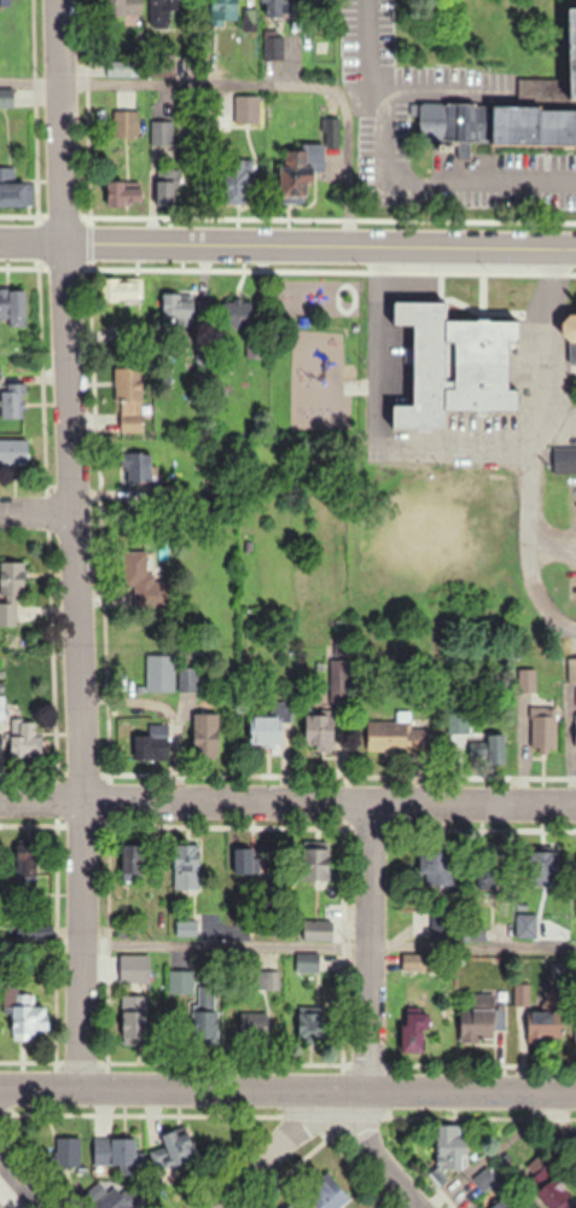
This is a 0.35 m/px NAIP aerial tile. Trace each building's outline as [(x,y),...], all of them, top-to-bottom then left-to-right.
[(105,14),(143,14),(143,1),(127,1),(127,0),(105,0),(105,14)] [(180,27),(180,0),(150,0),(150,27),(180,27)] [(212,22),(239,22),(239,0),(212,0),(212,22)] [(265,14),(297,12),(296,0),(265,0),(265,14)] [(575,98),(575,6),(565,5),(568,98),(575,98)] [(281,36),(263,36),(263,58),(281,58),(281,36)] [(106,75),(135,75),(135,62),(106,62),(106,75)] [(234,123),(259,123),(259,95),(234,95),(234,123)] [(540,108),(540,104),(418,101),(418,138),(455,139),(456,157),(467,157),(467,140),(489,140),(489,143),(575,144),(575,108),(540,108)] [(113,109),(113,137),(138,137),(138,109),(113,109)] [(150,121),(150,144),(172,144),(172,121),(150,121)] [(313,200),(314,171),(324,171),(325,146),(285,145),(284,199),(313,200)] [(249,158),(223,158),(223,202),(249,202),(249,158)] [(31,205),(31,180),(14,180),(14,166),(0,166),(0,205),(31,205)] [(176,205),(176,168),(155,168),(155,205),(176,205)] [(108,205),(144,205),(144,192),(126,192),(126,179),(108,179),(108,205)] [(140,301),(140,278),(102,278),(102,301),(140,301)] [(25,289),(0,289),(0,319),(7,319),(7,326),(25,326),(25,289)] [(194,293),(166,293),(166,328),(194,328),(194,293)] [(394,298),(394,327),(414,327),(414,399),(392,399),(392,425),(449,425),(449,408),(519,408),(519,393),(510,393),(510,339),(523,339),(523,316),(449,316),(449,298),(394,298)] [(564,320),(564,332),(572,342),(575,342),(575,312),(571,312),(564,320)] [(241,313),(227,314),(227,324),(242,323),(241,313)] [(247,355),(261,356),(261,336),(247,336),(247,355)] [(114,367),(116,432),(142,431),(140,367),(114,367)] [(22,376),(0,377),(0,415),(0,417),(23,416),(22,376)] [(28,463),(28,448),(0,448),(0,463),(28,463)] [(552,448),(552,472),(575,472),(575,448),(552,448)] [(124,451),(124,481),(152,481),(152,451),(124,451)] [(23,595),(23,561),(0,561),(0,595),(23,595)] [(0,603),(0,625),(13,625),(13,603),(0,603)] [(172,692),(172,654),(145,654),(145,692),(172,692)] [(567,657),(567,681),(575,681),(575,657),(567,657)] [(196,691),(196,667),(177,667),(177,691),(196,691)] [(536,691),(536,668),(516,668),(516,691),(536,691)] [(329,696),(344,698),(345,688),(331,685),(329,696)] [(250,715),(250,744),(288,744),(288,701),(272,701),(272,715),(250,715)] [(555,748),(555,706),(530,706),(530,748),(555,748)] [(192,713),(192,758),(220,758),(220,713),(192,713)] [(305,713),(305,746),(336,746),(336,713),(305,713)] [(365,751),(427,751),(427,727),(411,727),(411,714),(398,714),(398,720),(365,720),(365,751)] [(40,721),(9,721),(9,757),(40,757),(40,721)] [(506,721),(473,721),(474,744),(490,744),(490,762),(506,762),(506,721)] [(147,735),(135,735),(135,759),(167,759),(167,724),(147,724),(147,735)] [(39,843),(16,843),(16,891),(39,891),(39,843)] [(199,889),(199,843),(172,843),(172,889),(199,889)] [(448,843),(424,843),(424,883),(456,883),(456,862),(448,862),(448,843)] [(145,844),(122,844),(122,879),(145,879),(145,844)] [(256,848),(233,848),(233,873),(256,873),(256,848)] [(332,879),(331,848),(303,848),(304,879),(332,879)] [(515,936),(536,936),(536,913),(515,913),(515,936)] [(334,940),(334,930),(304,930),(304,940),(334,940)] [(401,954),(401,972),(438,972),(438,954),(401,954)] [(295,971),(320,971),(320,962),(295,962),(295,971)] [(193,970),(168,970),(168,995),(193,995),(193,970)] [(255,988),(274,988),(274,971),(255,971),(255,988)] [(529,1040),(564,1041),(565,1002),(539,1002),(540,982),(516,982),(515,1006),(529,1006),(529,1040)] [(199,988),(199,1044),(219,1044),(219,1010),(214,1010),(214,988),(199,988)] [(34,1029),(50,1030),(51,1004),(12,1003),(11,1039),(34,1040),(34,1029)] [(299,1044),(320,1044),(319,1007),(298,1008),(299,1044)] [(473,1019),(460,1019),(461,1043),(496,1043),(496,1007),(473,1007),(473,1019)] [(122,1044),(148,1044),(148,1009),(122,1009),(122,1044)] [(429,1053),(429,1010),(403,1010),(403,1053),(429,1053)] [(270,1024),(239,1024),(239,1042),(270,1042),(270,1024)] [(459,1126),(437,1125),(437,1170),(469,1171),(470,1144),(459,1144),(459,1126)] [(200,1160),(195,1140),(180,1143),(177,1131),(161,1134),(165,1149),(149,1152),(153,1170),(200,1160)] [(79,1168),(79,1137),(56,1137),(56,1168),(79,1168)] [(92,1165),(136,1165),(136,1138),(92,1138),(92,1165)] [(548,1207),(569,1207),(575,1203),(575,1202),(557,1176),(536,1191),(548,1207)] [(309,1196),(320,1207),(347,1207),(352,1203),(329,1177),(309,1196)] [(94,1207),(130,1207),(140,1200),(123,1179),(108,1192),(100,1183),(84,1196),(94,1207)]
